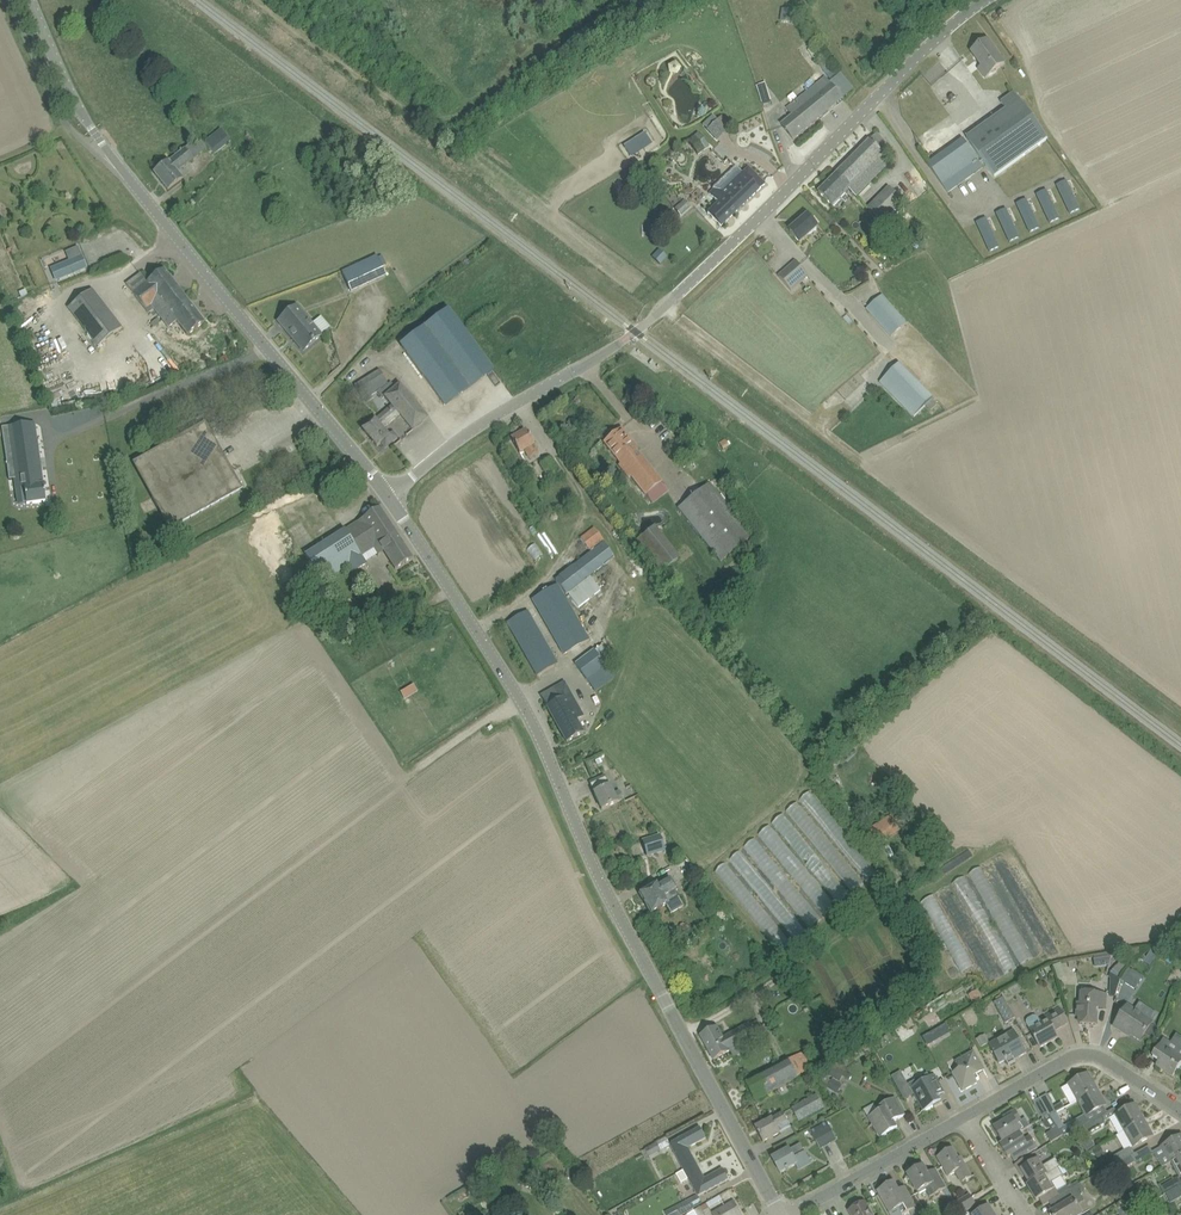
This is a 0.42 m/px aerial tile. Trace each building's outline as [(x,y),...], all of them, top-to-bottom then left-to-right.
[(794,11),(785,10),(783,22),(793,23),(794,11)] [(986,78),(1006,64),(989,40),(972,52),(982,66),(979,69),(986,78)] [(666,73),(675,72),(674,62),(664,64),(666,73)] [(782,125),(786,131),(794,140),(844,99),(836,90),(827,79),(788,109),(794,117),(782,125)] [(764,82),(756,85),(763,104),(771,101),(764,82)] [(1006,110),(966,138),(995,178),(1048,140),(1014,92),(1000,102),(1006,110)] [(711,114),(701,124),(715,139),(731,124),(721,114),(716,119),(711,114)] [(230,142),(221,129),(205,142),(215,154),(230,142)] [(652,145),(645,132),(624,145),(632,157),(652,145)] [(699,132),(687,141),(698,155),(710,146),(699,132)] [(892,163),(887,158),(894,150),(877,133),(819,192),(833,207),(849,190),(857,197),(892,163)] [(168,190),(177,183),(182,179),(177,172),(200,154),(192,144),(163,165),(154,173),(168,190)] [(765,185),(757,176),(749,168),(743,173),(738,168),(710,194),(718,204),(708,214),(713,218),(721,227),(765,185)] [(1080,210),(1067,181),(1057,186),(1071,214),(1080,210)] [(883,223),(904,202),(889,187),(868,208),(883,223)] [(1060,219),(1047,191),(1037,195),(1051,224),(1060,219)] [(1040,229),(1027,200),(1017,204),(1030,233),(1040,229)] [(1020,238),(1006,209),(997,214),(1010,243),(1020,238)] [(910,214),(898,223),(905,234),(918,225),(910,214)] [(819,228),(816,225),(808,216),(790,232),(801,244),(819,228)] [(977,223),(990,252),(1000,247),(986,219),(977,223)] [(51,269),(56,281),(86,268),(78,248),(66,252),(70,261),(51,269)] [(659,249),(652,257),(660,264),(667,257),(659,249)] [(342,273),(351,292),(386,276),(378,257),(342,273)] [(809,277),(796,261),(778,277),(792,292),(809,277)] [(164,270),(147,283),(140,273),(126,284),(146,310),(151,306),(162,321),(175,311),(174,309),(187,299),(164,270)] [(67,308),(97,347),(122,328),(92,289),(67,308)] [(907,323),(899,314),(882,295),(866,310),(891,338),(907,323)] [(175,311),(162,321),(168,328),(176,322),(187,336),(205,323),(187,299),(174,309),(175,311)] [(322,335),(296,305),(278,320),(303,350),(322,335)] [(493,370),(449,311),(401,347),(445,405),(493,370)] [(933,400),(900,365),(883,381),(916,416),(933,400)] [(388,384),(387,382),(396,376),(392,371),(387,374),(383,369),(380,371),(379,370),(353,387),(363,402),(382,391),(384,394),(395,387),(391,382),(388,384)] [(383,397),(392,407),(399,415),(413,432),(428,418),(399,384),(383,397)] [(399,415),(392,407),(376,421),(375,419),(363,430),(377,447),(381,443),(386,448),(398,438),(393,433),(389,437),(382,429),(399,415)] [(34,423),(22,425),(2,428),(11,490),(23,488),(25,504),(46,501),(40,457),(39,458),(34,423)] [(170,531),(243,491),(205,424),(133,464),(170,531)] [(604,442),(611,452),(621,464),(619,466),(630,479),(631,478),(646,497),(647,496),(653,504),(668,491),(662,484),(662,483),(637,452),(639,450),(629,437),(622,428),(604,442)] [(511,439),(517,449),(520,454),(525,451),(529,459),(538,454),(534,445),(532,441),(526,431),(511,439)] [(539,465),(547,478),(559,471),(552,458),(539,465)] [(590,475),(588,479),(590,483),(594,484),(597,480),(595,476),(590,475)] [(678,508),(721,563),(753,537),(710,483),(678,508)] [(306,556),(316,571),(356,545),(363,556),(375,548),(376,549),(398,535),(380,508),(306,556)] [(672,567),(684,557),(658,525),(646,535),(672,567)] [(590,551),(604,540),(595,527),(580,538),(590,551)] [(412,558),(398,535),(376,549),(379,555),(385,551),(396,569),(412,558)] [(590,577),(614,558),(603,542),(555,580),(558,584),(567,595),(568,595),(578,608),(601,591),(590,577)] [(368,564),(363,556),(356,545),(316,571),(323,582),(350,564),(355,572),(368,564)] [(590,640),(558,584),(531,600),(563,656),(590,640)] [(342,603),(345,614),(354,611),(351,600),(342,603)] [(528,610),(518,616),(507,622),(538,675),(558,663),(528,610)] [(601,646),(595,651),(594,649),(574,664),(595,691),(614,677),(601,660),(608,655),(601,646)] [(576,721),(577,720),(584,716),(564,682),(551,690),(541,695),(547,707),(567,742),(583,733),(576,721)] [(405,697),(419,692),(416,685),(403,690),(405,697)] [(613,794),(605,776),(589,783),(602,810),(617,803),(617,802),(623,799),(620,791),(613,794)] [(864,883),(876,872),(811,791),(785,812),(851,894),(864,883)] [(760,833),(821,918),(849,898),(787,812),(771,823),(772,824),(760,833)] [(866,831),(876,847),(902,831),(891,815),(866,831)] [(655,836),(631,841),(635,859),(658,854),(655,836)] [(744,846),(807,930),(820,920),(757,837),(744,846)] [(742,850),(729,859),(793,942),(806,932),(742,850)] [(790,945),(727,862),(715,871),(778,955),(790,945)] [(971,873),(1016,966),(1030,960),(984,866),(971,873)] [(1014,969),(967,876),(954,882),(1000,976),(1014,969)] [(650,888),(639,894),(651,914),(665,906),(671,914),(684,906),(674,890),(676,889),(669,878),(657,885),(656,884),(650,888)] [(996,979),(953,885),(939,891),(982,986),(996,979)] [(970,968),(937,895),(924,901),(958,973),(970,968)] [(1125,951),(1126,959),(1127,964),(1135,957),(1141,956),(1140,949),(1125,951)] [(1144,962),(1150,966),(1158,954),(1151,950),(1144,962)] [(1172,980),(1177,984),(1180,978),(1180,970),(1180,969),(1172,980)] [(1143,977),(1133,970),(1132,971),(1124,983),(1135,990),(1143,977)] [(1110,997),(1115,997),(1116,997),(1121,980),(1116,978),(1112,974),(1109,977),(1111,979),(1110,997)] [(978,990),(969,996),(973,1004),(983,998),(978,990)] [(1078,1004),(1078,1005),(1078,1017),(1081,1017),(1080,1024),(1097,1025),(1098,1015),(1098,1009),(1106,1009),(1107,994),(1082,993),(1082,1004),(1078,1004)] [(995,1003),(1006,1024),(1015,1019),(1004,998),(995,1003)] [(1128,1007),(1121,1017),(1114,1027),(1125,1034),(1127,1032),(1141,1041),(1145,1035),(1152,1024),(1153,1023),(1128,1007)] [(1027,1024),(1031,1031),(1040,1048),(1058,1038),(1055,1031),(1068,1024),(1060,1009),(1041,1020),(1038,1018),(1036,1017),(1033,1017),(1031,1018),(1028,1019),(1027,1021),(1027,1023),(1027,1024)] [(904,1022),(904,1023),(901,1025),(904,1028),(907,1029),(911,1030),(912,1030),(913,1028),(915,1027),(914,1024),(916,1023),(915,1021),(913,1017),(912,1017),(904,1022)] [(717,1028),(711,1031),(701,1037),(714,1061),(724,1055),(765,1032),(758,1020),(750,1024),(749,1023),(723,1038),(717,1028)] [(1152,1024),(1145,1035),(1152,1040),(1159,1029),(1152,1024)] [(1019,1057),(1026,1054),(1027,1053),(1021,1043),(1015,1031),(989,1045),(994,1054),(1000,1064),(1006,1061),(1009,1066),(1016,1062),(1013,1058),(1018,1055),(1019,1057)] [(933,1035),(928,1043),(935,1047),(940,1039),(933,1035)] [(1159,1046),(1153,1056),(1160,1061),(1156,1066),(1173,1077),(1180,1067),(1180,1065),(1180,1060),(1168,1050),(1172,1044),(1164,1038),(1159,1046)] [(802,1052),(758,1077),(747,1083),(757,1100),(798,1078),(798,1077),(812,1069),(802,1052)] [(985,1072),(979,1061),(974,1052),(957,1062),(961,1070),(953,1074),(963,1091),(977,1083),(976,1081),(980,1079),(977,1075),(984,1071),(984,1072),(985,1072)] [(843,1077),(845,1072),(835,1067),(829,1077),(840,1082),(843,1077)] [(823,1083),(828,1088),(831,1081),(829,1079),(825,1072),(819,1076),(823,1083)] [(1069,1085),(1078,1100),(1097,1090),(1088,1074),(1069,1085)] [(945,1093),(939,1083),(935,1076),(911,1089),(918,1101),(924,1111),(917,1115),(918,1115),(934,1106),(935,1108),(942,1103),(939,1096),(945,1093)] [(835,1093),(839,1084),(832,1080),(831,1081),(828,1088),(827,1089),(835,1093)] [(1097,1090),(1078,1100),(1087,1116),(1106,1106),(1097,1090)] [(792,1109),(799,1122),(825,1108),(817,1095),(792,1109)] [(1062,1103),(1054,1107),(1048,1095),(1041,1098),(1050,1116),(1057,1112),(1065,1108),(1062,1103)] [(877,1109),(879,1113),(869,1118),(874,1128),(880,1139),(898,1128),(894,1122),(905,1115),(900,1105),(896,1098),(877,1109)] [(1034,1102),(1040,1113),(1043,1119),(1049,1116),(1050,1116),(1041,1098),(1034,1102)] [(1135,1105),(1125,1111),(1117,1115),(1125,1131),(1144,1121),(1135,1105)] [(1021,1132),(1022,1131),(1018,1124),(1022,1121),(1016,1110),(1003,1118),(1005,1121),(994,1128),(1003,1143),(1000,1145),(1021,1132)] [(773,1118),(759,1126),(756,1128),(764,1142),(781,1133),(778,1127),(788,1122),(784,1113),(773,1119),(773,1118)] [(1073,1131),(1087,1123),(1084,1116),(1059,1130),(1063,1135),(1064,1137),(1073,1132),(1073,1131)] [(1073,1131),(1073,1132),(1075,1135),(1078,1140),(1106,1124),(1101,1116),(1088,1124),(1087,1123),(1073,1131)] [(1144,1121),(1125,1131),(1134,1147),(1143,1142),(1153,1137),(1144,1121)] [(670,1146),(684,1171),(697,1164),(688,1148),(707,1139),(701,1128),(670,1145),(670,1146)] [(1063,1135),(1059,1130),(1057,1128),(1046,1135),(1051,1143),(1063,1135)] [(1021,1132),(1000,1145),(1008,1158),(1022,1150),(1026,1156),(1038,1149),(1031,1136),(1025,1139),(1021,1132)] [(1168,1155),(1158,1160),(1162,1168),(1180,1157),(1180,1136),(1172,1142),(1164,1146),(1168,1155)] [(657,1143),(646,1150),(649,1156),(650,1157),(661,1151),(657,1143)] [(811,1164),(805,1153),(801,1144),(790,1150),(773,1159),(781,1174),(787,1170),(787,1171),(790,1170),(789,1169),(797,1165),(799,1170),(811,1164)] [(1135,1155),(1131,1157),(1135,1164),(1154,1154),(1150,1146),(1135,1155)] [(1094,1151),(1097,1159),(1105,1155),(1102,1148),(1094,1151)] [(1117,1164),(1131,1157),(1135,1155),(1131,1148),(1113,1157),(1117,1164)] [(957,1172),(963,1183),(971,1178),(963,1164),(961,1165),(953,1150),(938,1158),(944,1168),(949,1177),(957,1172)] [(1042,1167),(1039,1161),(1041,1160),(1036,1152),(1015,1165),(1020,1173),(1022,1171),(1030,1185),(1028,1186),(1028,1187),(1059,1168),(1058,1168),(1061,1166),(1056,1158),(1042,1167)] [(1162,1168),(1172,1162),(1180,1178),(1180,1157),(1162,1168)] [(586,1174),(593,1170),(589,1162),(581,1166),(586,1174)] [(689,1180),(698,1196),(698,1197),(729,1180),(723,1169),(705,1179),(697,1164),(684,1171),(677,1175),(681,1184),(689,1180)] [(947,1188),(942,1179),(937,1169),(928,1174),(924,1166),(908,1175),(914,1185),(920,1195),(928,1191),(932,1197),(937,1193),(938,1194),(947,1188)] [(1067,1186),(1058,1192),(1056,1188),(1053,1190),(1050,1184),(1063,1176),(1059,1168),(1028,1187),(1037,1201),(1042,1197),(1046,1204),(1043,1206),(1044,1206),(1060,1196),(1070,1191),(1067,1186)] [(568,1170),(567,1178),(575,1179),(576,1171),(568,1170)] [(1094,1178),(1100,1186),(1112,1179),(1107,1170),(1094,1178)] [(525,1186),(533,1189),(537,1177),(528,1175),(525,1186)] [(1180,1186),(1180,1184),(1178,1178),(1160,1188),(1164,1195),(1180,1186)] [(473,1187),(479,1197),(489,1191),(483,1181),(473,1187)] [(1135,1185),(1138,1191),(1144,1188),(1140,1182),(1135,1185)] [(913,1202),(907,1191),(901,1195),(894,1183),(878,1192),(891,1213),(899,1209),(902,1214),(904,1214),(917,1208),(913,1202)] [(1070,1191),(1060,1196),(1065,1204),(1049,1214),(1050,1214),(1082,1214),(1083,1214),(1078,1205),(1074,1199),(1081,1194),(1085,1192),(1080,1184),(1070,1191)] [(1164,1195),(1166,1194),(1171,1204),(1180,1198),(1180,1186),(1164,1195)] [(487,1200),(490,1204),(493,1205),(498,1202),(494,1195),(487,1200)] [(972,1197),(958,1205),(963,1214),(977,1205),(972,1197)] [(676,1208),(666,1213),(667,1214),(684,1214),(694,1210),(693,1209),(689,1201),(676,1208)] [(703,1212),(705,1214),(742,1214),(734,1202),(712,1214),(709,1209),(703,1212)] [(865,1203),(850,1211),(852,1214),(872,1214),(865,1203)] [(703,1212),(700,1206),(694,1209),(695,1211),(688,1214),(705,1214),(703,1212)] [(979,1212),(975,1214),(995,1214),(989,1206),(979,1212)]
